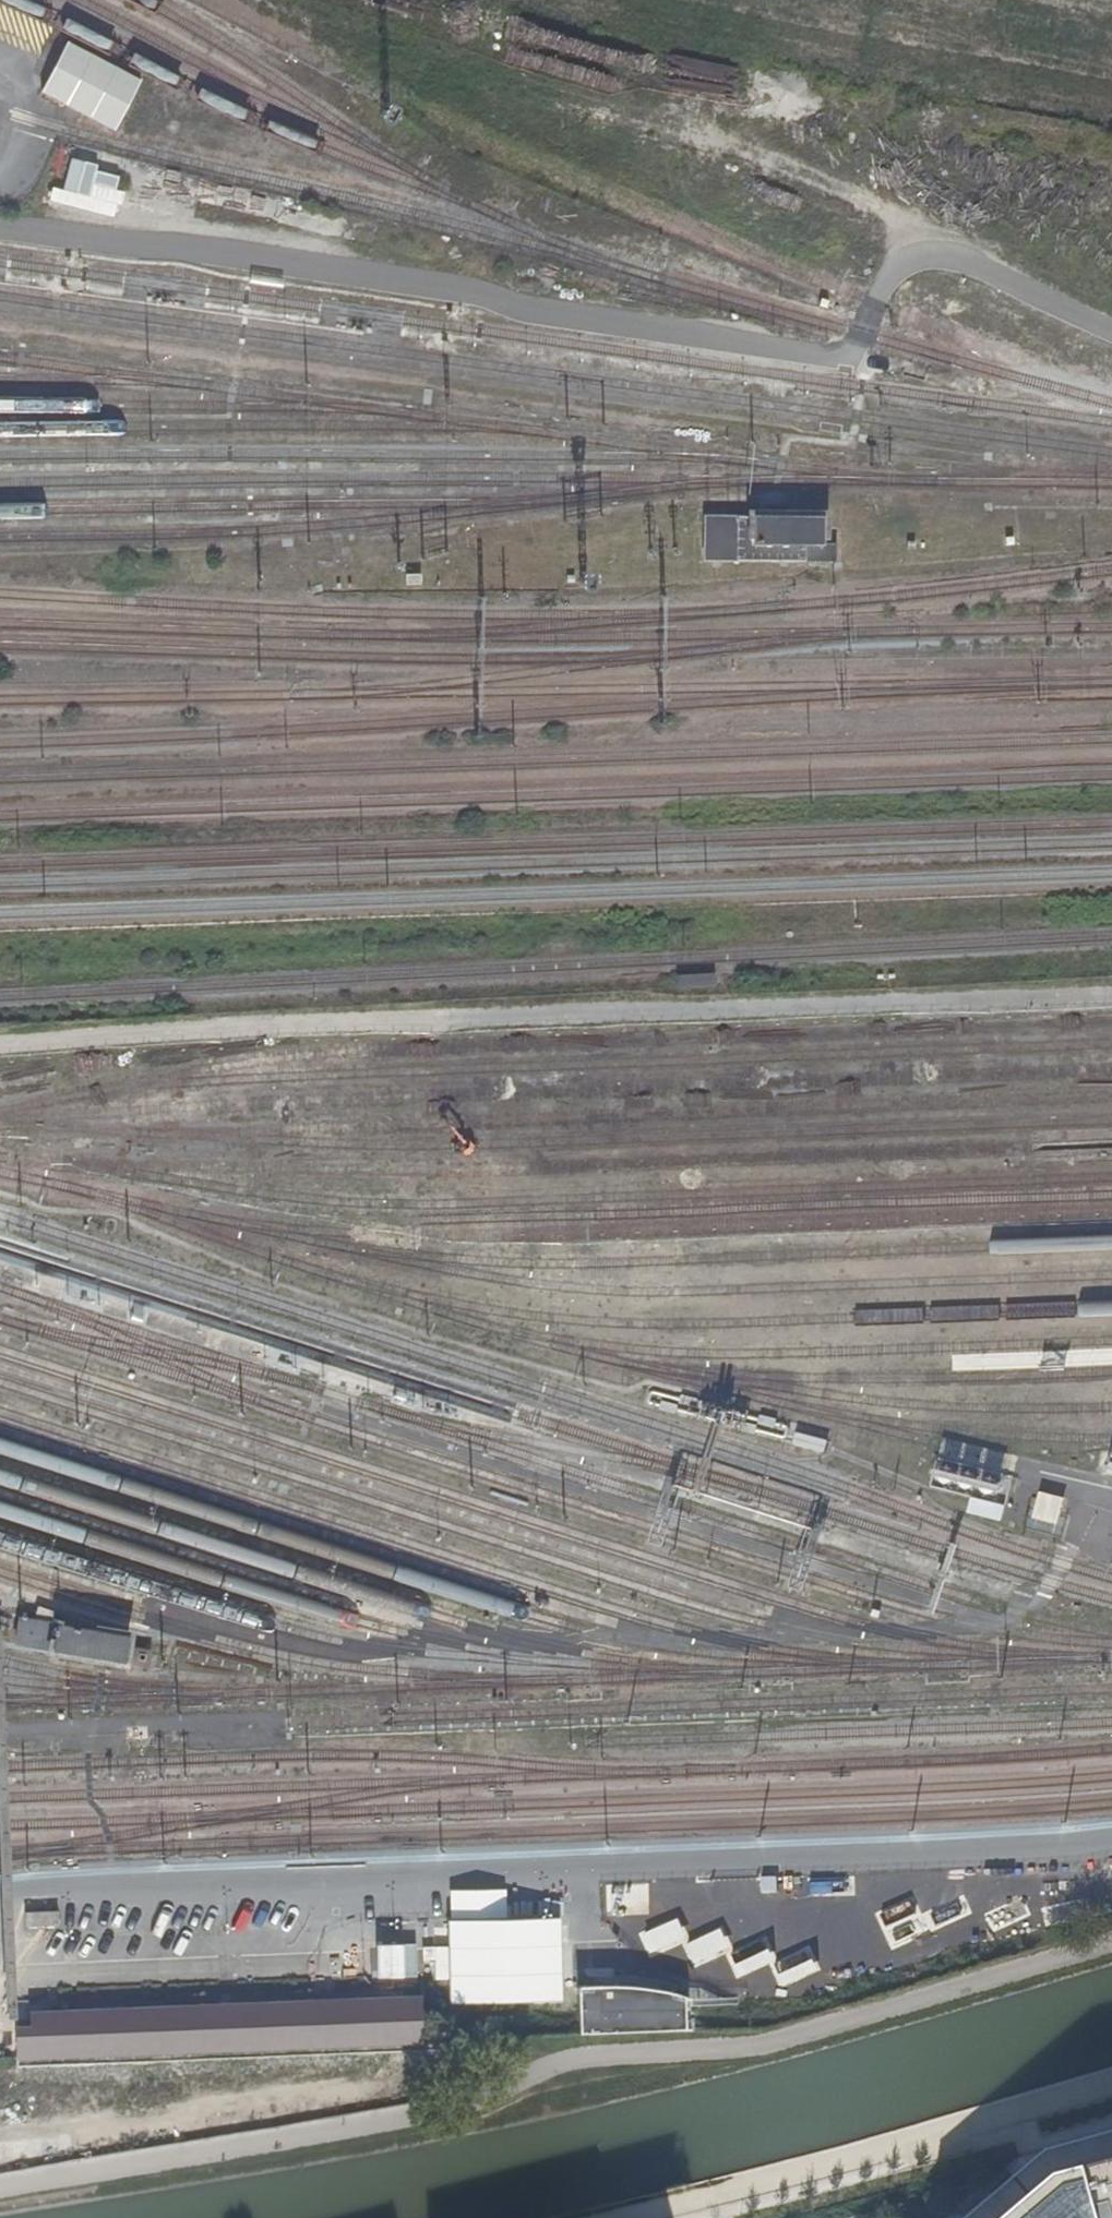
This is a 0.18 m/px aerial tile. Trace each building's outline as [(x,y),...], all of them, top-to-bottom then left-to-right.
[(144,83),(68,44),(42,94),(118,133),(144,83)] [(93,184),(116,190),(122,161),(100,156),(93,184)] [(820,562),(821,545),(822,518),(704,516),(703,559),(820,562)] [(835,545),(821,545),(820,562),(835,563),(835,545)] [(954,1471),(948,1469),(942,1471),(939,1477),(942,1483),(947,1486),(953,1484),(956,1478),(954,1471)] [(975,1477),(968,1474),(962,1476),(960,1483),(962,1489),(968,1491),(974,1489),(977,1483),(975,1477)] [(996,1482),(990,1479),(984,1482),(981,1488),(983,1494),(990,1497),(996,1494),(998,1488),(996,1482)] [(1058,1534),(1068,1500),(1041,1492),(1031,1526),(1058,1534)] [(1021,1498),(1005,1495),(1001,1515),(1017,1518),(1021,1498)] [(131,1632),(27,1599),(18,1625),(144,1665),(150,1644),(130,1638),(131,1632)] [(7,2021),(16,2020),(15,2001),(11,1916),(8,1830),(1,1655),(0,1634),(0,1879),(1,1896),(7,2021)] [(24,1910),(25,1923),(56,1923),(56,1909),(24,1910)] [(474,1981),(437,1983),(437,2001),(474,1998),(474,1981)] [(577,2038),(690,2034),(689,2032),(684,2032),(683,2003),(688,2004),(689,2002),(680,1998),(670,1995),(659,1993),(638,1990),(629,1989),(618,1988),(599,1989),(576,1990),(577,2038)] [(26,2016),(28,2059),(417,2044),(415,2000),(26,2016)] [(1041,2159),(969,2217),(1111,2217),(1111,2139),(1041,2159)]
